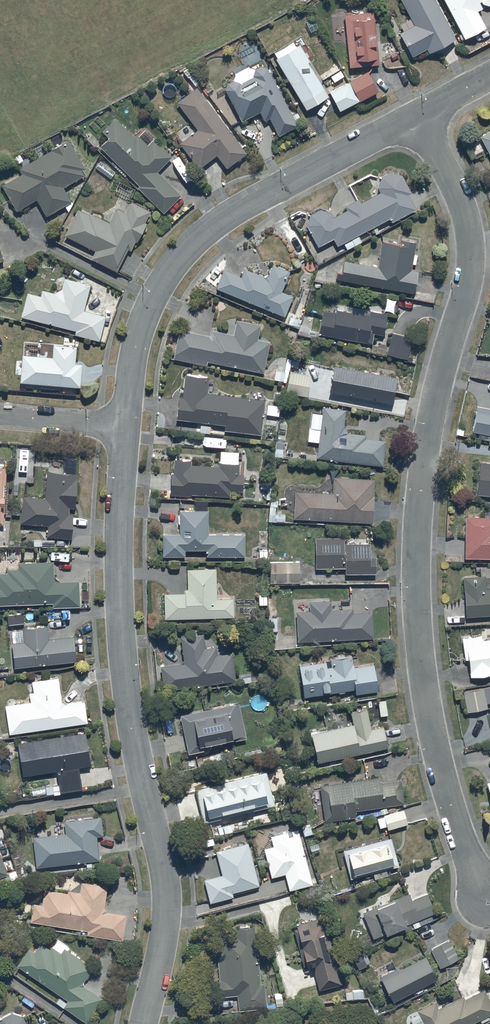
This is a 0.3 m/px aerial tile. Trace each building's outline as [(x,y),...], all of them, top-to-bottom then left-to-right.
[(415,27),(400,36),(413,58),(426,51),(429,55),(455,41),(433,0),(400,0),(415,27)] [(465,41),(486,30),(477,14),(482,12),(478,5),(481,4),(482,6),(487,8),(489,7),(489,0),(443,0),(465,41)] [(345,18),(349,70),(378,68),(373,15),(345,18)] [(275,62),(306,113),(328,99),(307,61),(315,57),(309,47),(308,48),(301,36),(273,52),(277,61),(275,62)] [(259,114),(264,123),(269,121),(279,138),(298,129),(269,73),(261,69),(256,71),(248,70),(235,76),(233,83),(228,85),(225,93),(241,124),(259,114)] [(330,94),(339,113),(377,94),(367,75),(330,94)] [(245,156),(196,90),(177,104),(198,132),(179,146),(198,171),(216,157),(226,170),(245,156)] [(101,150),(139,188),(137,190),(163,216),(180,199),(157,175),(173,159),(155,141),(148,148),(137,136),(134,140),(115,121),(102,134),(109,141),(101,150)] [(489,153),(489,128),(480,133),(489,153)] [(65,208),(68,213),(74,203),(69,195),(67,197),(63,190),(84,177),(81,173),(85,171),(68,143),(18,171),(21,177),(1,188),(16,214),(36,202),(46,219),(65,208)] [(310,211),(306,222),(318,243),(333,236),(337,243),(389,215),(391,218),(416,205),(408,191),(411,189),(401,172),(391,169),(380,174),(377,184),(380,189),(360,199),(358,196),(344,203),(346,206),(333,213),(330,209),(319,206),(310,211)] [(95,253),(91,261),(117,273),(128,252),(130,253),(134,243),(136,244),(151,214),(131,205),(126,215),(117,210),(110,225),(89,215),(89,216),(77,211),(64,238),(95,253)] [(337,267),(336,275),(413,289),(417,268),(410,267),(415,239),(401,236),(401,238),(383,235),(378,264),(343,258),(342,268),(337,267)] [(217,284),(284,312),(292,293),(281,288),(289,268),(273,261),(268,272),(264,273),(244,265),(241,272),(225,265),(217,284)] [(40,299),(27,295),(21,319),(76,333),(75,336),(98,343),(105,319),(83,313),(90,288),(64,280),(61,292),(54,296),(42,293),(40,299)] [(318,331),(371,341),(373,330),(383,332),(387,311),(337,301),(335,309),(322,306),(318,331)] [(178,326),(173,356),(206,362),(207,358),(263,369),(269,338),(257,336),(260,321),(237,317),(234,332),(213,327),(212,332),(178,326)] [(387,352),(407,356),(411,334),(391,330),(387,352)] [(22,357),(20,385),(80,390),(82,367),(75,366),(76,352),(74,352),(75,349),(53,347),(52,360),(22,357)] [(275,368),(273,377),(285,380),(291,357),(287,356),(283,370),(275,368)] [(333,361),(328,386),(392,399),(397,374),(333,361)] [(306,393),(310,372),(290,369),(286,389),(306,393)] [(224,423),(223,427),(260,431),(264,397),(207,390),(209,374),(185,372),(183,389),(179,388),(176,417),(197,420),(196,429),(207,430),(208,421),(224,423)] [(266,411),(277,413),(279,403),(267,402),(266,411)] [(344,406),(322,403),(321,413),(313,412),(312,425),(309,425),(308,437),(318,439),(316,453),(382,461),(385,436),(364,434),(364,430),(346,428),(342,423),(344,406)] [(472,429),(489,432),(489,406),(477,403),(472,429)] [(284,439),(276,438),(274,454),(281,455),(284,439)] [(170,494),(190,495),(190,492),(230,494),(230,489),(242,489),(243,471),(238,471),(239,461),(237,461),(238,449),(220,447),(219,463),(190,462),(190,457),(173,456),(173,470),(170,470),(170,494)] [(476,490),(489,492),(489,459),(479,458),(476,490)] [(22,494),(21,521),(47,523),(47,533),(70,534),(72,511),(68,511),(69,504),(74,504),(76,470),(46,468),(44,495),(22,494)] [(334,474),(333,490),(295,487),(293,514),(371,519),(374,476),(334,474)] [(270,497),(270,478),(260,478),(260,486),(267,486),(267,492),(265,492),(265,497),(270,497)] [(285,519),(284,512),(275,512),(275,504),(277,504),(276,497),(269,498),(270,520),(285,519)] [(179,530),(162,530),(162,553),(184,553),(184,546),(206,546),(206,553),(244,553),(245,531),(207,530),(208,507),(179,507),(179,530)] [(464,553),(489,554),(489,514),(465,513),(464,553)] [(369,541),(343,541),(343,534),(315,534),(315,564),(345,564),(345,570),(375,570),(375,561),(369,561),(369,541)] [(53,578),(52,558),(17,560),(17,566),(7,567),(7,570),(0,570),(0,602),(51,600),(52,603),(79,602),(77,577),(53,578)] [(299,579),(299,558),(269,559),(270,580),(299,579)] [(479,574),(463,575),(466,613),(489,611),(489,577),(489,564),(478,564),(479,574)] [(163,590),(165,615),(232,613),(232,595),(216,596),(215,566),(187,566),(188,585),(185,586),(185,590),(163,590)] [(266,591),(258,591),(259,605),(267,605),(266,591)] [(330,605),(330,598),(310,599),(310,608),(296,608),(297,637),(372,634),(371,609),(353,610),(353,604),(330,605)] [(22,627),(11,628),(14,664),(76,659),(74,634),(49,636),(48,621),(22,623),(22,627)] [(202,631),(181,634),(184,660),(161,663),(164,687),(234,677),(231,650),(216,652),(215,644),(204,645),(202,631)] [(462,634),(464,656),(468,656),(470,673),(489,671),(489,636),(482,637),(481,632),(462,634)] [(303,692),(355,685),(356,690),(377,687),(373,660),(354,663),(352,652),(299,661),(303,692)] [(66,701),(61,698),(58,674),(31,678),(33,689),(29,689),(30,698),(4,702),(8,731),(87,719),(84,698),(66,701)] [(467,709),(487,705),(486,701),(489,700),(489,685),(489,683),(463,688),(467,709)] [(238,699),(180,711),(188,750),(208,746),(206,737),(224,733),(224,734),(230,733),(231,738),(246,734),(238,699)] [(317,758),(388,742),(383,723),(370,726),(365,705),(350,708),(353,720),(311,730),(317,758)] [(81,785),(78,763),(90,761),(85,729),(16,737),(22,771),(56,767),(59,788),(81,785)] [(265,768),(195,786),(203,819),(274,801),(265,768)] [(379,774),(320,782),(324,818),(356,814),(355,807),(404,800),(401,777),(380,779),(379,774)] [(407,820),(403,806),(383,812),(383,813),(377,815),(381,828),(407,820)] [(65,830),(31,834),(35,865),(99,858),(97,832),(102,832),(100,813),(63,817),(65,830)] [(312,881),(297,826),(270,832),(273,843),(263,845),(271,875),(284,871),(289,887),(312,881)] [(390,833),(343,847),(351,875),(372,869),(374,876),(387,872),(385,865),(398,862),(390,833)] [(248,840),(215,848),(222,872),(203,876),(209,900),(233,893),(232,890),(259,882),(248,840)] [(103,904),(107,883),(81,879),(80,888),(67,887),(67,889),(43,886),(41,901),(32,900),(30,918),(53,922),(53,928),(69,930),(70,925),(76,926),(76,931),(86,933),(86,931),(122,936),(126,911),(106,908),(103,904)] [(366,920),(372,935),(403,922),(405,929),(412,926),(409,920),(411,919),(414,925),(427,920),(424,914),(435,910),(426,889),(411,895),(409,889),(396,895),(395,892),(374,900),(376,903),(363,908),(364,912),(363,912),(362,912),(361,912),(360,912),(360,913),(359,913),(359,914),(358,914),(358,915),(357,916),(357,917),(357,918),(358,918),(358,919),(358,920),(359,920),(359,921),(360,921),(361,922),(362,922),(363,922),(364,922),(364,921),(365,921),(366,921),(366,920)] [(341,980),(323,913),(295,921),(296,924),(292,925),(300,955),(305,954),(308,965),(312,964),(318,987),(341,980)] [(233,925),(214,927),(221,993),(237,991),(239,1006),(266,1003),(264,979),(260,979),(254,920),(233,923),(233,925)] [(83,978),(85,976),(87,977),(91,972),(89,970),(93,964),(75,952),(76,951),(70,947),(70,948),(68,947),(69,945),(57,936),(52,944),(51,943),(49,946),(40,940),(33,948),(28,945),(16,962),(60,992),(55,1000),(64,1006),(64,1005),(85,1019),(102,994),(84,983),(83,978)] [(449,937),(430,946),(440,965),(458,955),(449,937)] [(396,965),(380,973),(393,999),(437,976),(425,953),(421,955),(420,953),(399,963),(400,967),(398,968),(396,965)] [(438,1005),(434,998),(416,1007),(418,1010),(410,1014),(415,1023),(463,1023),(489,1010),(489,997),(484,985),(464,995),(463,992),(438,1005)] [(363,987),(345,989),(345,996),(364,995),(363,987)] [(22,1013),(10,1009),(0,1015),(0,1023),(28,1023),(22,1013)]
